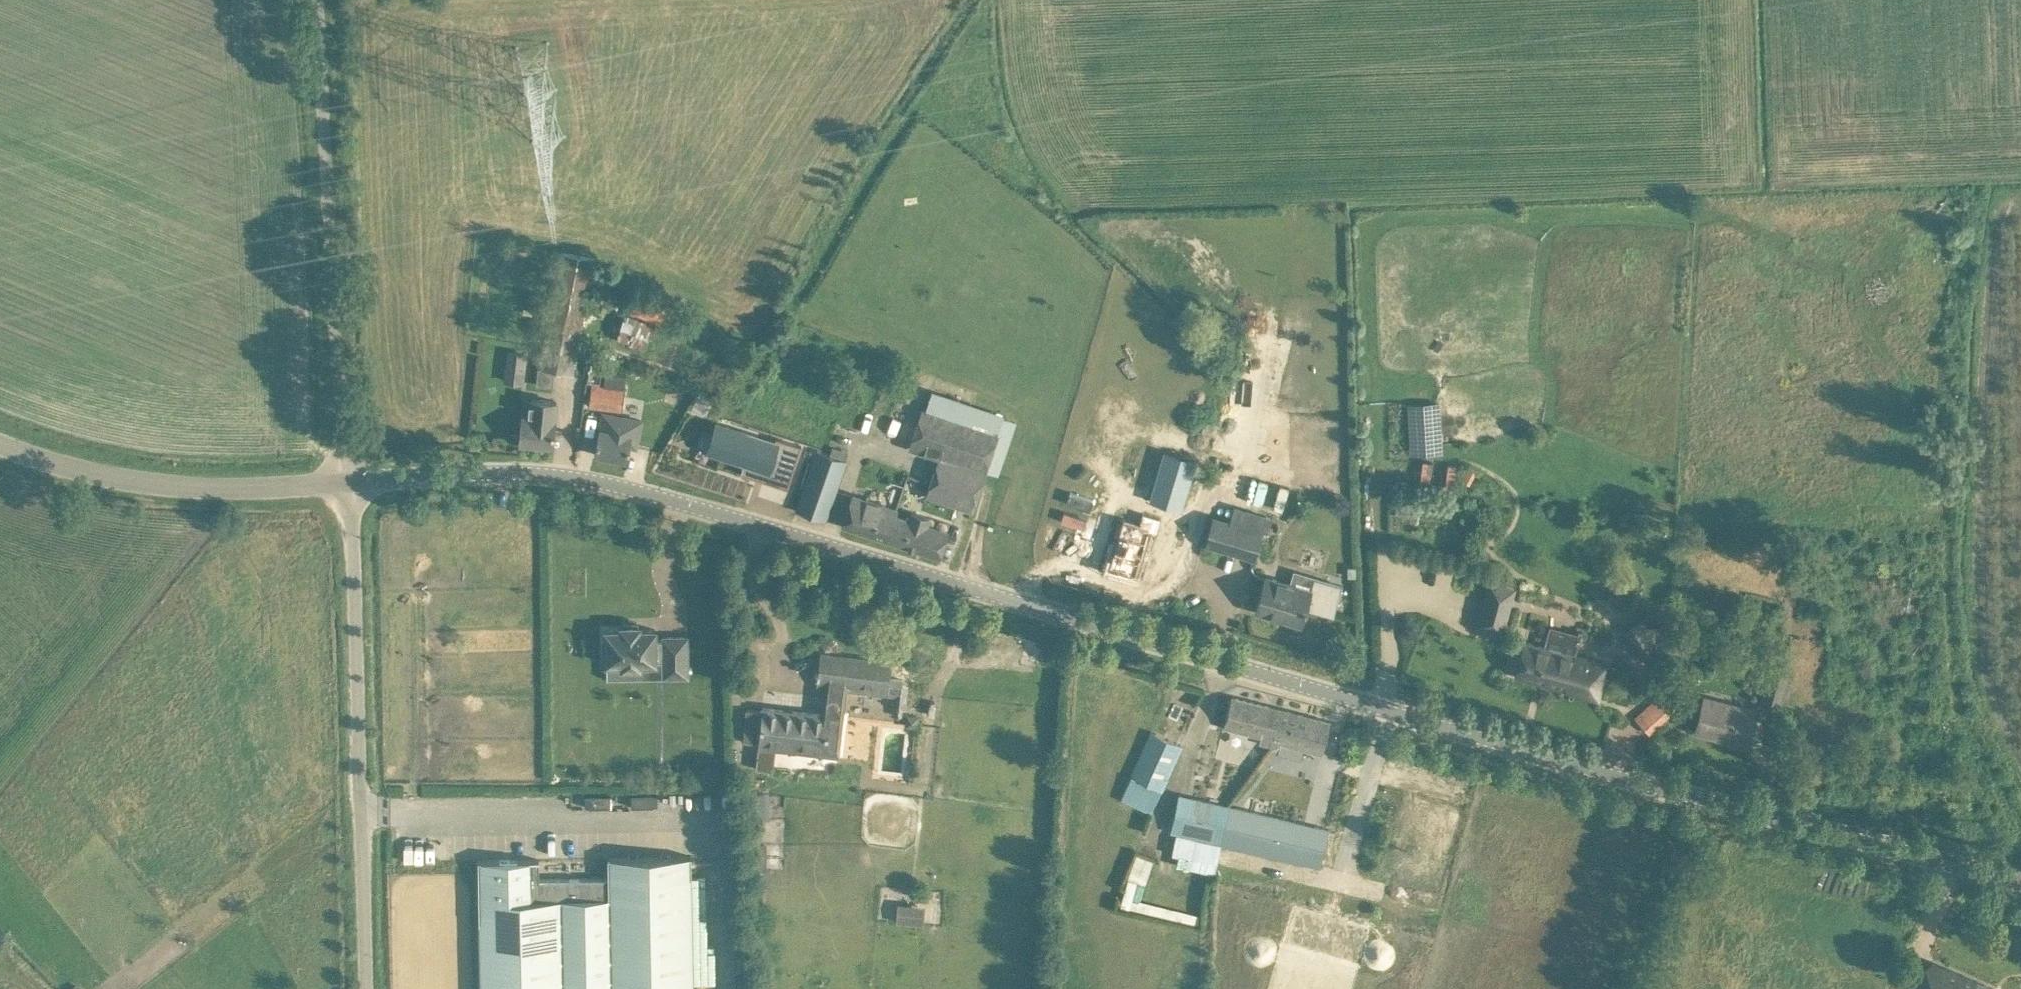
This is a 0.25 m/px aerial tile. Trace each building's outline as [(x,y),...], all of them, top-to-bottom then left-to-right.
[(572,373),(591,266),(592,261),(560,255),(540,367),(572,373)] [(669,325),(680,300),(636,281),(625,307),(669,325)] [(530,350),(509,348),(508,364),(528,366),(530,350)] [(592,384),(589,404),(602,406),(619,408),(624,409),(625,399),(627,388),(627,384),(629,374),(608,371),(606,385),(603,384),(592,383),(592,384)] [(520,441),(553,444),(557,396),(525,393),(520,441)] [(1438,399),(1406,401),(1409,451),(1441,449),(1438,399)] [(984,470),(997,433),(921,408),(908,447),(938,457),(926,494),(972,509),(979,488),(984,470)] [(707,411),(676,461),(691,471),(722,420),(707,411)] [(595,453),(627,459),(630,444),(636,446),(642,419),(603,412),(595,453)] [(724,423),(714,452),(741,460),(740,466),(764,474),(769,457),(778,460),(780,452),(795,457),(799,443),(773,435),(772,439),(724,423)] [(797,508),(826,518),(845,459),(816,449),(797,508)] [(1170,475),(1163,500),(1178,505),(1186,479),(1170,475)] [(853,493),(849,504),(843,523),(887,538),(895,514),(897,508),(853,493)] [(1213,517),(1205,543),(1254,557),(1261,531),(1267,515),(1234,505),(1229,521),(1213,517)] [(895,514),(887,538),(939,555),(947,530),(927,523),(929,517),(912,511),(909,519),(895,514)] [(1123,517),(1109,565),(1136,573),(1149,529),(1155,530),(1160,516),(1143,511),(1140,522),(1123,517)] [(1475,529),(1470,547),(1480,550),(1485,532),(1475,529)] [(1353,562),(1346,562),(1346,573),(1354,573),(1355,573),(1355,562),(1353,562)] [(1310,588),(1291,583),(1265,575),(1255,609),(1301,622),(1306,607),(1334,615),(1342,585),(1313,576),(1310,588)] [(1504,586),(1506,581),(1491,577),(1477,625),(1502,632),(1514,588),(1504,586)] [(1642,618),(1624,630),(1642,657),(1657,647),(1668,648),(1669,627),(1658,626),(1658,631),(1650,630),(1647,625),(1642,618)] [(622,661),(622,665),(640,665),(640,661),(656,661),(656,659),(663,659),(664,676),(688,675),(687,636),(663,636),(663,639),(656,639),(655,628),(640,628),(639,624),(621,625),(622,629),(606,629),(606,639),(603,639),(603,652),(606,652),(606,662),(622,661)] [(1517,665),(1515,675),(1565,688),(1597,697),(1599,692),(1607,662),(1575,654),(1524,640),(1517,665)] [(902,679),(896,679),(896,683),(889,682),(892,663),(821,653),(817,684),(826,685),(823,713),(763,705),(763,708),(760,707),(760,709),(747,707),(743,739),(758,741),(757,744),(758,744),(759,739),(837,750),(846,688),(888,694),(895,695),(893,707),(896,707),(896,715),(902,715),(903,708),(904,708),(907,685),(901,684),(902,679)] [(1770,670),(1762,699),(1779,703),(1786,675),(1770,670)] [(1635,717),(1646,730),(1647,731),(1683,699),(1670,685),(1635,717)] [(1260,742),(1271,745),(1281,708),(1231,695),(1224,725),(1262,735),(1260,742)] [(1754,710),(1704,697),(1695,730),(1718,736),(1719,731),(1747,738),(1754,710)] [(1271,745),(1279,747),(1280,741),(1322,751),(1330,720),(1281,708),(1271,745)] [(906,713),(905,725),(918,727),(919,714),(906,713)] [(1153,727),(1132,773),(1162,787),(1183,741),(1153,727)] [(1162,787),(1132,773),(1121,796),(1151,810),(1162,787)] [(1221,841),(1222,841),(1231,804),(1179,792),(1171,829),(1177,831),(1221,841)] [(764,793),(751,793),(751,819),(764,819),(764,793)] [(651,794),(631,795),(632,806),(632,807),(668,806),(668,794),(651,794)] [(592,795),(575,796),(576,808),(612,807),(612,806),(611,795),(592,795)] [(1330,827),(1231,804),(1222,841),(1321,864),(1330,827)] [(760,824),(747,824),(747,842),(753,842),(760,842),(760,824)] [(1177,831),(1172,853),(1179,854),(1177,864),(1214,873),(1216,863),(1219,849),(1221,841),(1177,831)] [(760,842),(753,842),(753,869),(765,869),(765,842),(760,842)] [(1328,849),(1320,884),(1344,890),(1352,854),(1328,849)] [(1137,851),(1124,904),(1198,922),(1201,911),(1149,899),(1159,856),(1137,851)] [(478,859),(481,988),(694,988),(691,855),(608,856),(608,860),(608,875),(608,877),(530,879),(530,860),(539,860),(539,858),(500,859),(478,859)] [(608,860),(597,860),(598,875),(608,875),(608,860)] [(900,919),(928,920),(928,902),(900,902),(900,919)] [(1932,961),(1920,988),(1999,988),(1932,961)]
